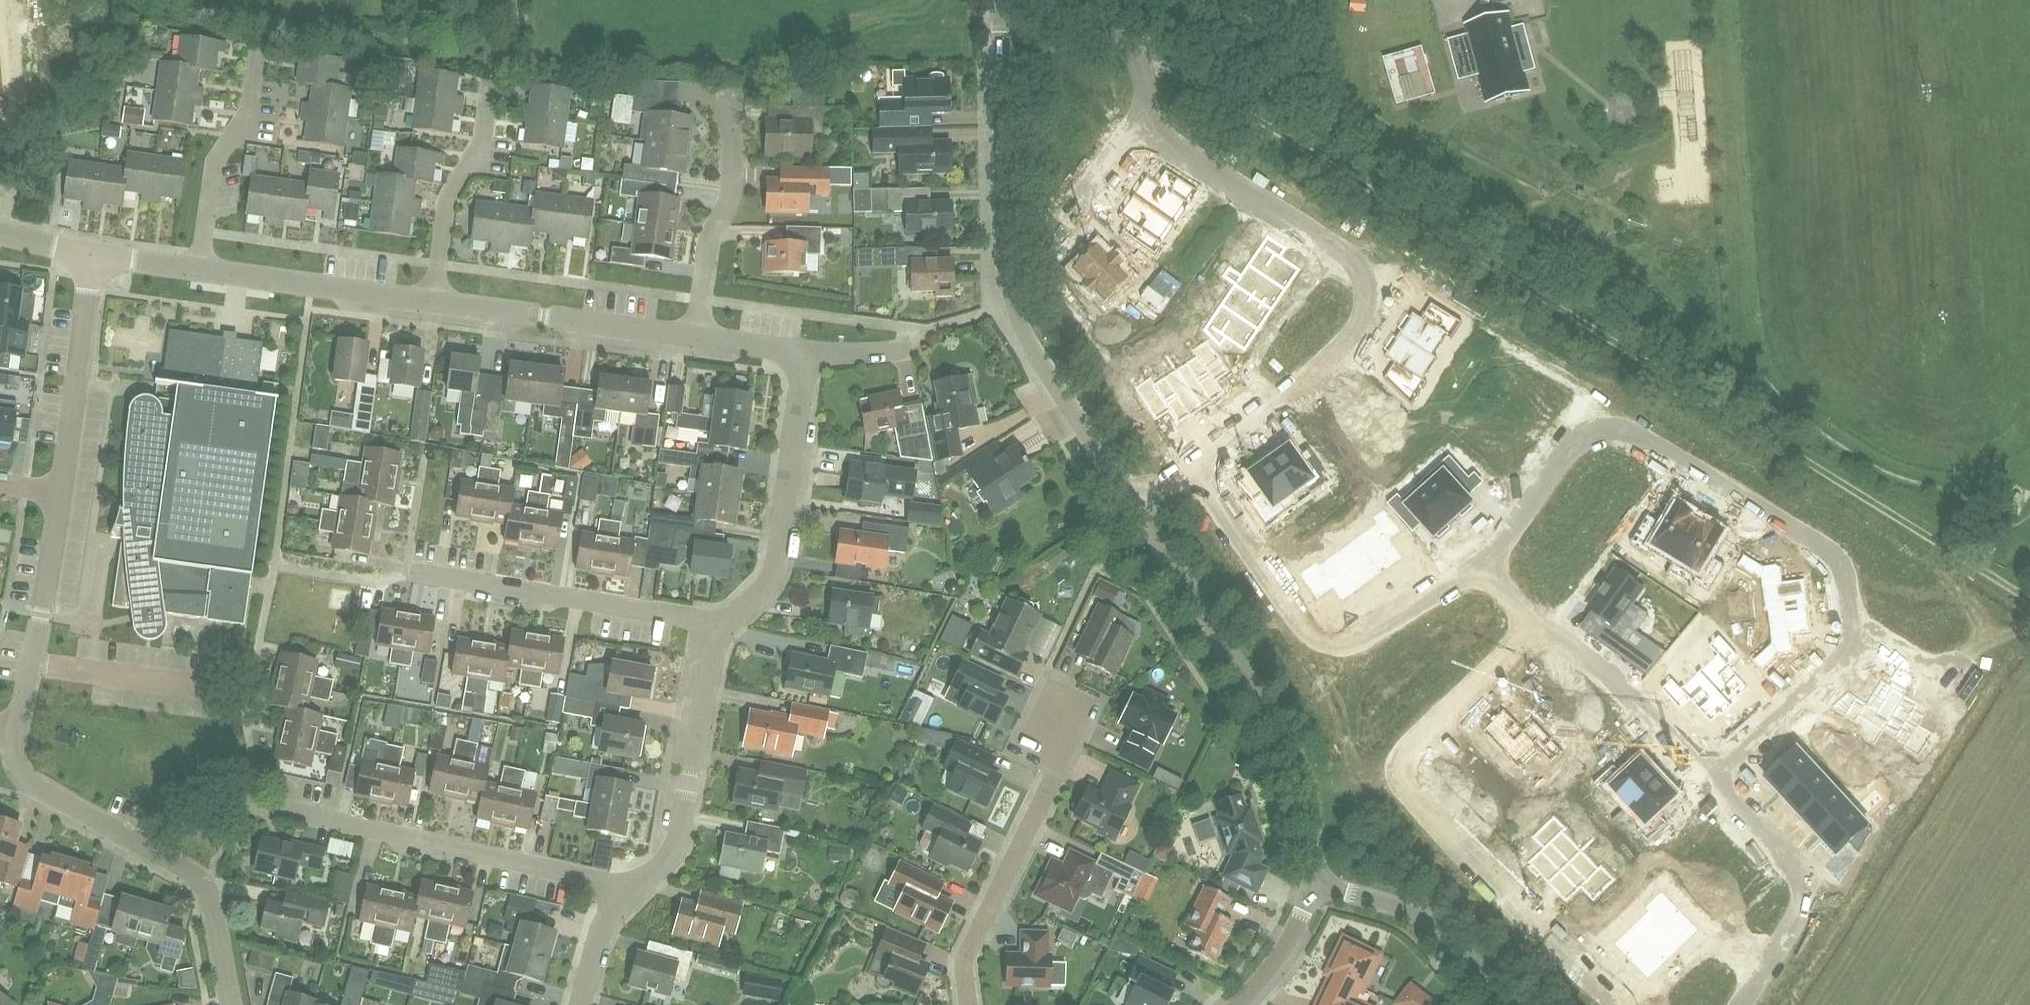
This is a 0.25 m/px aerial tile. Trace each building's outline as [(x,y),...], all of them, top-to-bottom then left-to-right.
[(1376,122),(1439,112),(1424,11),(1361,21),(1376,122)] [(1459,81),(1482,75),(1489,103),(1528,93),(1523,74),(1536,70),(1524,26),(1511,29),(1507,14),(1468,24),(1471,35),(1449,41),(1459,81)] [(178,66),(199,70),(215,72),(218,52),(224,53),(226,44),(182,38),(178,66)] [(298,84),(351,92),(351,91),(334,88),(338,60),(295,54),(294,62),(301,64),(298,84)] [(162,64),(158,92),(202,99),(203,90),(197,89),(199,70),(178,66),(162,64)] [(880,129),(907,129),(910,129),(910,114),(948,113),(948,99),(946,99),(946,79),(904,80),(904,71),(891,71),(892,87),(904,87),(904,101),(879,101),(880,129)] [(417,99),(462,107),(463,98),(455,97),(458,77),(421,72),(417,99)] [(629,98),(634,99),(632,113),(652,115),(648,142),(688,147),(691,119),(676,117),(673,103),(657,101),(660,83),(631,82),(629,98)] [(304,105),(303,113),(347,120),(351,92),(298,84),(314,87),(311,106),(304,105)] [(521,115),(566,120),(571,92),(533,87),(531,107),(522,106),(521,115)] [(202,99),(158,92),(154,121),(191,126),(194,106),(201,107),(202,99)] [(796,93),(795,108),(792,108),(792,122),(768,121),(768,155),(808,156),(808,132),(822,133),(822,93),(796,93)] [(598,96),(595,112),(605,114),(609,99),(598,96)] [(402,111),(415,113),(413,129),(450,134),(453,114),(461,115),(462,107),(417,99),(404,98),(402,111)] [(127,110),(126,131),(149,132),(149,111),(127,110)] [(347,120),(303,113),(302,122),(309,123),(306,142),(343,148),(347,120)] [(562,149),(566,120),(521,115),(520,123),(528,124),(526,144),(562,149)] [(899,175),(949,174),(949,146),(922,146),(922,142),(907,142),(907,129),(880,129),(872,129),(873,153),(898,152),(899,175)] [(383,153),(384,147),(385,134),(372,132),(370,151),(383,153)] [(623,181),(654,185),(658,186),(660,171),(684,175),(688,147),(648,142),(644,168),(625,166),(623,181)] [(379,175),(432,183),(434,163),(443,164),(444,156),(399,149),(395,177),(379,175)] [(151,203),(159,159),(129,155),(127,171),(125,192),(144,194),(143,201),(151,203)] [(320,166),(322,156),(312,155),(311,165),(320,166)] [(159,159),(151,203),(159,204),(160,197),(181,200),(186,163),(159,159)] [(93,210),(99,167),(70,163),(65,199),(86,202),(85,209),(93,210)] [(125,192),(127,171),(99,167),(93,210),(101,211),(102,204),(123,207),(125,192)] [(851,169),(828,168),(781,168),(781,182),(767,181),(767,213),(807,214),(807,196),(828,197),(828,186),(851,186),(851,169)] [(567,183),(569,171),(557,170),(555,182),(567,183)] [(1165,171),(1155,184),(1146,177),(1132,197),(1174,227),(1198,193),(1165,171)] [(281,182),(274,225),(282,226),(283,220),(303,223),(311,172),(309,186),(281,182)] [(311,172),(303,223),(304,223),(306,208),(325,211),(324,219),(333,220),(339,176),(311,172)] [(596,186),(597,175),(585,173),(584,185),(596,186)] [(374,205),(420,211),(421,201),(413,200),(415,181),(431,183),(432,183),(379,175),(374,205)] [(281,182),(252,178),(246,215),(266,218),(265,224),(274,225),(281,182)] [(680,200),(659,197),(653,197),(654,185),(623,181),(621,181),(619,196),(639,199),(636,225),(676,231),(680,200)] [(853,212),(887,212),(904,212),(905,232),(951,232),(950,202),(911,203),(911,189),(853,190),(853,212)] [(533,211),(531,232),(551,235),(550,243),(557,244),(565,199),(535,195),(533,211)] [(1128,224),(1121,233),(1154,256),(1174,227),(1132,197),(1118,217),(1128,224)] [(565,199),(557,244),(566,246),(567,237),(588,240),(593,203),(565,199)] [(499,252),(505,207),(477,203),(472,240),(492,243),(491,251),(499,252)] [(420,211),(374,205),(371,233),(407,238),(410,218),(419,219),(420,211)] [(505,207),(499,252),(508,254),(509,246),(529,248),(531,232),(533,211),(505,207)] [(676,231),(636,225),(633,250),(612,248),(610,264),(643,269),(645,256),(672,260),(676,231)] [(821,255),(821,228),(797,228),(796,245),(766,244),(765,273),(806,274),(806,254),(821,255)] [(1281,257),(1286,249),(1267,237),(1248,265),(1285,291),(1300,270),(1281,257)] [(1084,283),(1081,286),(1091,297),(1094,294),(1103,303),(1112,294),(1118,288),(1127,279),(1118,269),(1123,265),(1112,253),(1107,258),(1097,247),(1072,271),(1084,283)] [(897,267),(910,267),(911,292),(935,291),(935,297),(952,296),(952,260),(936,260),(936,248),(896,249),(875,250),(875,265),(897,264),(897,267)] [(1234,285),(1272,310),(1285,291),(1248,265),(1241,276),(1229,268),(1223,277),(1234,285)] [(1259,330),(1272,310),(1234,285),(1221,305),(1259,330)] [(16,330),(28,332),(29,326),(17,324),(22,292),(0,289),(0,328),(16,330)] [(1204,330),(1219,347),(1226,338),(1231,342),(1245,351),(1259,330),(1221,305),(1204,330)] [(1412,318),(1408,316),(1399,331),(1402,333),(1400,336),(1434,358),(1447,338),(1452,341),(1463,324),(1433,305),(1423,320),(1418,317),(1414,314),(1412,318)] [(28,332),(16,330),(0,328),(0,369),(2,355),(24,358),(28,332)] [(216,392),(223,338),(170,331),(162,383),(162,385),(216,392)] [(1434,358),(1400,336),(1398,339),(1395,337),(1385,352),(1388,354),(1386,358),(1389,360),(1396,364),(1385,381),(1413,408),(1428,384),(1425,381),(1438,361),(1434,358)] [(250,342),(223,338),(216,392),(256,398),(256,397),(264,344),(250,342)] [(1188,343),(1167,357),(1201,410),(1212,402),(1211,401),(1223,394),(1220,390),(1215,381),(1228,373),(1207,341),(1193,350),(1188,343)] [(358,384),(352,432),(370,435),(378,376),(364,374),(368,346),(340,342),(335,381),(358,384)] [(422,353),(395,349),(391,385),(418,389),(422,353)] [(488,400),(474,398),(480,361),(452,357),(447,390),(461,392),(456,425),(461,426),(460,435),(482,438),(483,431),(488,400)] [(1150,378),(1136,387),(1156,419),(1170,411),(1175,419),(1178,423),(1189,416),(1190,417),(1201,410),(1167,357),(1145,371),(1150,378)] [(510,365),(504,401),(488,399),(488,400),(483,431),(497,434),(500,412),(513,414),(514,402),(531,404),(536,369),(510,365)] [(573,438),(577,412),(575,412),(576,406),(558,404),(563,372),(536,369),(531,404),(543,406),(542,416),(561,419),(558,441),(572,442),(573,438)] [(0,376),(0,386),(10,388),(11,377),(0,376)] [(620,414),(625,380),(599,377),(594,414),(577,412),(573,438),(591,440),(593,422),(604,423),(605,412),(620,414)] [(971,378),(967,379),(935,385),(942,417),(928,420),(937,461),(960,456),(955,430),(972,426),(969,412),(973,411),(972,407),(977,406),(971,378)] [(625,380),(620,414),(635,416),(633,427),(644,429),(642,447),(654,449),(659,417),(646,415),(650,384),(625,380)] [(278,401),(278,399),(256,397),(256,398),(216,392),(162,385),(162,383),(156,382),(155,384),(157,384),(155,401),(149,398),(142,398),(136,401),(131,406),(129,412),(127,427),(125,444),(124,461),(123,478),(123,495),(123,512),(126,512),(129,489),(147,491),(142,527),(219,536),(223,502),(261,507),(276,401),(278,401)] [(685,415),(689,388),(672,386),(668,413),(685,415)] [(1359,390),(1337,406),(1364,445),(1394,424),(1406,435),(1420,421),(1393,395),(1373,410),(1362,396),(1359,390)] [(859,402),(866,435),(895,429),(897,443),(901,458),(933,463),(928,436),(922,405),(902,409),(899,392),(868,398),(869,400),(859,402)] [(424,443),(431,395),(418,393),(411,441),(424,443)] [(713,419),(747,424),(750,398),(717,394),(713,419)] [(11,446),(18,403),(0,400),(0,444),(11,446)] [(1324,435),(1306,447),(1325,473),(1364,445),(1337,406),(1336,406),(1337,408),(1316,423),(1319,428),(1324,435)] [(747,424),(713,419),(677,414),(675,429),(711,434),(710,445),(697,443),(695,455),(695,456),(727,461),(728,448),(743,450),(747,424)] [(330,428),(316,426),(313,449),(327,451),(330,428)] [(1436,437),(1428,443),(1439,454),(1447,447),(1436,437)] [(1313,457),(1301,465),(1296,458),(1288,446),(1285,448),(1283,444),(1271,452),(1274,456),(1267,460),(1292,495),(1304,486),(1309,494),(1325,483),(1319,475),(1324,472),(1313,457)] [(963,465),(969,474),(989,506),(996,518),(1025,500),(1017,487),(1033,477),(1016,449),(1004,457),(998,447),(974,463),(973,460),(963,465)] [(344,472),(396,481),(400,455),(364,449),(362,464),(346,462),(344,472)] [(1475,449),(1465,462),(1482,477),(1493,462),(1475,449)] [(698,495),(736,500),(740,474),(693,469),(695,456),(695,455),(661,450),(659,463),(692,467),(690,479),(700,481),(698,495)] [(591,452),(574,458),(580,473),(596,467),(591,452)] [(344,472),(346,462),(310,456),(308,467),(344,472)] [(1451,458),(1421,484),(1454,521),(1460,516),(1463,519),(1474,509),(1471,506),(1474,504),(1469,498),(1461,489),(1471,480),(1451,458)] [(1246,475),(1255,487),(1260,495),(1248,503),(1264,526),(1284,512),(1279,504),(1292,495),(1267,460),(1260,465),(1258,462),(1247,470),(1249,473),(1246,475)] [(911,500),(915,473),(850,464),(845,501),(879,507),(881,496),(911,500)] [(481,521),(489,469),(479,468),(476,484),(460,481),(455,517),(481,521)] [(489,469),(481,521),(507,525),(510,505),(513,490),(497,487),(500,471),(489,469)] [(396,481),(344,472),(342,483),(358,485),(356,500),(340,497),(391,507),(396,481)] [(541,475),(538,494),(530,546),(556,550),(562,514),(547,511),(549,496),(548,496),(551,477),(541,475)] [(596,503),(600,477),(584,475),(580,500),(596,503)] [(306,482),(305,493),(322,495),(323,485),(306,482)] [(1421,484),(1403,501),(1399,496),(1389,505),(1407,526),(1417,518),(1423,525),(1435,538),(1437,536),(1440,539),(1451,529),(1448,526),(1454,521),(1421,484)] [(120,510),(119,509),(118,518),(115,527),(111,535),(112,535),(115,529),(123,530),(112,607),(130,610),(133,628),(136,635),(141,640),(148,642),(156,641),(162,637),(162,636),(165,631),(166,624),(165,615),(242,625),(249,577),(251,577),(261,507),(223,502),(219,536),(142,527),(147,491),(129,489),(126,512),(123,512),(120,511),(120,510)] [(530,546),(538,494),(527,492),(524,507),(510,505),(507,525),(504,542),(530,546)] [(733,526),(736,500),(698,495),(694,521),(733,526)] [(391,507),(340,497),(337,513),(321,510),(319,521),(371,530),(375,504),(391,507)] [(564,500),(562,513),(573,514),(573,510),(575,510),(577,501),(564,500)] [(942,528),(945,507),(912,503),(909,523),(942,528)] [(1699,523),(1691,519),(1693,516),(1677,506),(1672,515),(1665,527),(1648,517),(1631,545),(1649,556),(1654,548),(1676,561),(1699,523)] [(1383,574),(1404,559),(1391,540),(1402,532),(1386,509),(1373,518),(1377,524),(1357,538),(1383,574)] [(650,526),(674,530),(684,531),(686,518),(651,513),(650,526)] [(576,570),(602,574),(610,522),(599,520),(597,536),(581,534),(576,570)] [(860,533),(861,524),(840,520),(839,530),(860,533)] [(371,530),(319,521),(318,531),(334,534),(331,550),(366,556),(371,530)] [(610,522),(602,574),(628,578),(634,543),(618,540),(620,524),(610,522)] [(1709,525),(1707,528),(1699,523),(1676,561),(1699,575),(1694,584),(1710,594),(1726,567),(1711,558),(1721,542),(1725,535),(1709,525)] [(840,534),(837,562),(862,565),(882,568),(885,551),(905,554),(908,529),(883,526),(881,540),(861,537),(840,534)] [(684,531),(674,530),(672,550),(694,553),(691,575),(725,580),(729,550),(697,545),(699,533),(684,531)] [(1383,574),(1357,538),(1338,552),(1363,588),(1383,574)] [(1342,603),(1363,588),(1338,552),(1318,565),(1316,562),(1299,574),(1317,600),(1332,590),(1342,603)] [(1764,568),(1745,556),(1739,566),(1761,580),(1766,613),(1768,612),(1768,611),(1807,606),(1807,607),(1809,607),(1806,580),(1784,583),(1782,569),(1777,566),(1764,568)] [(1633,605),(1643,591),(1635,585),(1637,582),(1623,572),(1621,575),(1617,572),(1590,609),(1593,611),(1600,617),(1588,634),(1617,656),(1635,631),(1635,630),(1621,620),(1633,605)] [(1101,586),(1095,598),(1113,607),(1119,595),(1101,586)] [(877,616),(880,599),(832,593),(828,625),(868,630),(870,615),(877,616)] [(990,638),(980,633),(970,652),(1018,676),(1028,656),(1021,652),(1039,615),(1033,612),(1033,605),(1020,599),(1014,603),(1009,600),(990,638)] [(1087,663),(1113,676),(1133,638),(1116,630),(1122,617),(1099,606),(1075,655),(1088,661),(1087,663)] [(1779,655),(1793,653),(1791,635),(1811,632),(1807,607),(1807,606),(1768,611),(1768,612),(1772,645),(1754,661),(1762,670),(1779,655)] [(372,633),(375,613),(363,611),(362,611),(359,631),(360,631),(372,633)] [(400,667),(409,615),(383,611),(376,646),(392,649),(389,665),(400,667)] [(429,655),(432,634),(435,620),(409,615),(400,667),(411,668),(414,652),(429,655)] [(972,629),(950,619),(939,642),(960,652),(972,629)] [(509,648),(507,668),(521,670),(518,686),(529,688),(538,637),(511,632),(509,648)] [(357,636),(354,651),(353,655),(360,656),(366,657),(370,638),(357,636)] [(1700,672),(1700,673),(1732,708),(1742,699),(1741,698),(1750,689),(1742,681),(1729,666),(1740,657),(1721,636),(1709,647),(1718,656),(1700,672)] [(538,637),(529,688),(540,690),(543,674),(558,676),(564,642),(538,637)] [(472,714),(483,644),(458,640),(452,675),(467,678),(464,694),(461,712),(472,714)] [(1632,666),(1648,677),(1667,654),(1650,642),(1632,666)] [(507,668),(509,648),(483,644),(472,714),(483,716),(489,681),(504,684),(507,668)] [(1744,644),(1738,649),(1746,658),(1752,652),(1744,644)] [(863,679),(868,654),(831,647),(828,662),(793,655),(787,685),(811,690),(811,694),(828,697),(834,673),(863,679)] [(276,680),(331,693),(333,682),(313,678),(317,662),(281,654),(276,680)] [(438,662),(427,660),(423,683),(435,685),(438,662)] [(959,707),(995,724),(1007,699),(998,694),(1004,682),(963,662),(945,700),(959,707)] [(608,692),(634,697),(647,700),(652,672),(612,664),(608,683),(585,678),(581,702),(594,704),(605,706),(608,692)] [(392,667),(388,693),(400,695),(404,669),(392,667)] [(1544,726),(1562,746),(1581,728),(1569,716),(1571,713),(1582,703),(1574,693),(1578,690),(1563,674),(1559,677),(1550,668),(1528,689),(1551,713),(1554,717),(1544,726)] [(1673,680),(1662,690),(1680,711),(1691,701),(1705,716),(1712,724),(1721,716),(1723,717),(1732,708),(1700,673),(1682,689),(1673,680)] [(286,710),(305,713),(308,698),(329,703),(331,693),(276,680),(270,706),(286,710)] [(1849,693),(1832,708),(1856,723),(1860,716),(1884,731),(1906,696),(1904,695),(1906,691),(1892,683),(1890,686),(1882,681),(1878,687),(1867,704),(1849,693)] [(1119,723),(1133,729),(1120,756),(1146,768),(1159,742),(1162,743),(1174,716),(1164,711),(1170,699),(1145,687),(1139,699),(1132,696),(1119,723)] [(453,710),(455,697),(442,695),(440,709),(453,710)] [(564,698),(551,696),(547,724),(559,726),(564,698)] [(1906,696),(1884,731),(1906,745),(1904,748),(1919,758),(1934,734),(1920,726),(1930,710),(1906,696)] [(581,702),(565,699),(562,715),(591,720),(594,704),(581,702)] [(822,738),(827,714),(792,707),(790,722),(751,714),(744,746),(790,755),(795,733),(822,738)] [(280,735),(335,747),(338,736),(317,731),(321,716),(305,713),(286,710),(280,735)] [(405,722),(424,727),(427,715),(408,711),(405,722)] [(913,729),(918,718),(905,711),(899,722),(913,729)] [(1510,717),(1505,711),(1483,732),(1519,770),(1520,770),(1539,751),(1550,763),(1552,765),(1564,753),(1535,723),(1525,732),(1510,717)] [(604,720),(603,728),(598,753),(636,760),(642,727),(604,720)] [(430,752),(442,754),(447,731),(436,728),(430,752)] [(347,749),(335,747),(280,735),(274,760),(309,768),(312,753),(330,757),(327,771),(341,775),(347,749)] [(429,792),(454,798),(467,743),(456,741),(452,760),(436,757),(429,792)] [(944,767),(955,772),(948,788),(986,806),(999,777),(985,770),(991,758),(957,741),(944,767)] [(485,784),(493,749),(467,743),(454,798),(479,803),(485,784)] [(1775,760),(1781,766),(1766,780),(1785,800),(1818,771),(1793,744),(1775,760)] [(354,797),(380,803),(392,747),(382,745),(377,765),(362,762),(354,797)] [(1846,745),(1833,758),(1849,775),(1862,762),(1846,745)] [(392,747),(380,803),(406,808),(414,773),(398,770),(403,750),(392,747)] [(1581,766),(1572,756),(1560,767),(1570,777),(1581,766)] [(1862,762),(1849,775),(1865,792),(1887,772),(1868,757),(1862,762)] [(567,761),(554,758),(550,775),(564,778),(567,761)] [(1615,767),(1595,785),(1605,796),(1609,793),(1625,811),(1663,776),(1654,765),(1651,768),(1643,759),(1639,763),(1624,777),(1615,767)] [(802,791),(806,771),(765,763),(762,777),(739,773),(733,803),(775,811),(780,787),(802,791)] [(592,806),(626,813),(631,787),(621,785),(624,771),(590,765),(585,791),(594,793),(592,806)] [(502,825),(514,770),(503,768),(499,788),(485,784),(479,803),(476,819),(502,825)] [(514,770),(502,825),(528,831),(535,796),(520,792),(525,773),(514,770)] [(1818,771),(1785,800),(1802,818),(1834,788),(1818,771)] [(1101,796),(1087,789),(1074,816),(1099,828),(1098,832),(1114,840),(1129,809),(1126,808),(1136,785),(1111,773),(1101,796)] [(1663,776),(1625,811),(1642,829),(1638,832),(1649,844),(1669,825),(1659,815),(1674,801),(1678,798),(1670,789),(1673,786),(1663,776)] [(1834,788),(1802,818),(1818,836),(1850,806),(1834,788)] [(878,793),(862,793),(862,808),(879,807),(879,806),(883,806),(883,793),(878,794),(878,793)] [(555,825),(560,799),(546,796),(541,822),(555,825)] [(1240,796),(1216,804),(1222,823),(1219,829),(1224,844),(1230,847),(1234,855),(1223,877),(1225,878),(1241,885),(1242,886),(1259,894),(1270,873),(1257,867),(1261,857),(1257,844),(1253,842),(1258,831),(1250,807),(1245,809),(1240,796)] [(626,813),(592,806),(576,803),(573,818),(589,821),(587,832),(625,839),(628,824),(624,823),(626,813)] [(980,844),(973,840),(965,836),(971,825),(933,806),(922,829),(939,837),(929,858),(945,866),(950,864),(967,872),(980,844)] [(1837,856),(1850,844),(1859,854),(1874,831),(1850,806),(1818,836),(1837,856)] [(1532,865),(1529,868),(1538,877),(1541,874),(1548,882),(1581,850),(1564,832),(1566,829),(1555,817),(1533,837),(1544,849),(1533,859),(1529,863),(1532,865)] [(0,883),(17,888),(24,862),(12,858),(21,827),(0,820),(0,883)] [(1204,844),(1219,839),(1214,822),(1199,827),(1204,844)] [(720,866),(741,870),(759,873),(763,853),(779,856),(785,830),(754,824),(751,841),(726,836),(720,866)] [(320,870),(325,850),(284,840),(284,844),(264,840),(257,871),(296,880),(299,865),(320,870)] [(330,856),(356,862),(360,846),(334,840),(330,856)] [(1581,850),(1548,882),(1567,902),(1572,897),(1582,887),(1594,900),(1602,892),(1615,880),(1602,866),(1599,869),(1581,850)] [(1073,912),(1079,899),(1083,900),(1087,900),(1090,898),(1092,895),(1101,899),(1113,874),(1071,854),(1065,866),(1059,871),(1051,867),(1042,886),(1041,889),(1041,893),(1042,895),(1044,898),(1047,900),(1063,907),(1073,912)] [(58,907),(70,861),(53,856),(51,861),(44,859),(36,884),(22,880),(15,906),(37,912),(40,902),(58,907)] [(89,867),(70,861),(58,907),(76,912),(73,923),(94,929),(102,902),(89,898),(96,874),(88,871),(89,867)] [(946,915),(951,904),(936,897),(942,884),(899,863),(888,885),(903,892),(894,910),(938,931),(940,927),(945,927),(949,919),(946,915)] [(1119,880),(1114,890),(1132,899),(1144,874),(1123,864),(1116,878),(1119,880)] [(1157,880),(1145,874),(1133,899),(1145,905),(1157,880)] [(1615,880),(1602,892),(1610,901),(1625,887),(1616,879),(1615,880)] [(435,942),(447,888),(421,882),(417,898),(414,917),(428,920),(424,940),(425,940),(435,942)] [(369,945),(380,947),(392,892),(366,886),(358,921),(373,925),(369,945)] [(1184,927),(1188,929),(1196,933),(1187,950),(1213,963),(1232,924),(1221,918),(1230,900),(1204,887),(1190,915),(1184,927)] [(435,942),(445,945),(450,925),(465,929),(473,893),(447,888),(435,942)] [(1662,891),(1645,908),(1648,911),(1683,948),(1701,931),(1662,891)] [(392,892),(380,947),(390,950),(395,930),(410,933),(414,917),(417,898),(392,892)] [(287,894),(284,907),(267,904),(261,929),(277,932),(276,939),(296,943),(301,923),(322,928),(327,903),(300,897),(287,894)] [(741,905),(715,898),(702,894),(699,907),(683,903),(675,934),(717,945),(723,924),(735,927),(741,905)] [(96,974),(107,931),(118,934),(115,946),(134,951),(137,939),(147,905),(122,898),(117,914),(114,916),(103,913),(99,928),(95,927),(82,971),(96,974)] [(509,899),(507,907),(504,919),(508,920),(505,933),(517,936),(514,948),(549,958),(556,933),(532,926),(535,914),(523,911),(526,903),(509,899)] [(147,905),(137,939),(149,943),(147,949),(156,963),(163,965),(162,968),(174,972),(185,933),(167,928),(172,912),(147,905)] [(1648,911),(1631,928),(1666,964),(1683,948),(1648,911)] [(9,936),(0,928),(0,943),(9,936)] [(1631,928),(1614,945),(1649,981),(1666,964),(1631,928)] [(891,988),(892,987),(893,987),(915,996),(928,966),(919,963),(925,947),(886,931),(876,957),(890,963),(886,972),(884,972),(882,972),(880,973),(879,974),(878,975),(877,976),(876,978),(876,979),(876,981),(876,983),(876,984),(877,986),(878,987),(879,988),(880,989),(882,990),(884,990),(885,990),(887,990),(888,990),(890,989),(891,988)] [(1021,956),(1007,955),(1006,985),(1049,987),(1051,957),(1047,957),(1049,934),(1023,933),(1021,956)] [(1333,976),(1364,991),(1380,956),(1345,939),(1333,963),(1338,966),(1333,976)] [(90,945),(80,942),(75,961),(84,963),(90,945)] [(629,985),(659,993),(667,995),(672,978),(685,981),(692,955),(658,945),(654,959),(638,954),(629,985)] [(542,983),(549,958),(514,948),(507,973),(524,978),(542,983)] [(254,968),(274,975),(280,957),(260,950),(254,968)] [(1140,958),(1127,985),(1134,988),(1126,1004),(1166,1004),(1171,994),(1167,992),(1175,976),(1140,958)] [(468,966),(466,972),(465,978),(483,984),(494,987),(497,974),(468,966)] [(365,990),(370,971),(352,967),(341,1004),(360,1004),(365,990)] [(313,1004),(288,997),(294,979),(275,974),(268,1000),(283,1004),(313,1004)] [(88,1004),(111,1004),(118,980),(88,975),(95,990),(91,1003),(88,1004)] [(1357,1002),(1362,991),(1363,992),(1364,991),(1333,976),(1320,1002),(1321,1002),(1319,1004),(1363,1004),(1357,1002)] [(745,977),(741,998),(778,1004),(782,983),(745,977)] [(121,984),(117,997),(134,1001),(137,987),(121,984)] [(483,984),(479,998),(477,1004),(507,1004),(511,991),(494,987),(483,984)] [(1412,986),(1397,1004),(1436,1004),(1412,986)] [(360,1004),(381,1004),(370,1001),(372,993),(365,990),(360,1004)] [(0,996),(0,1004),(13,1004),(0,996)]
